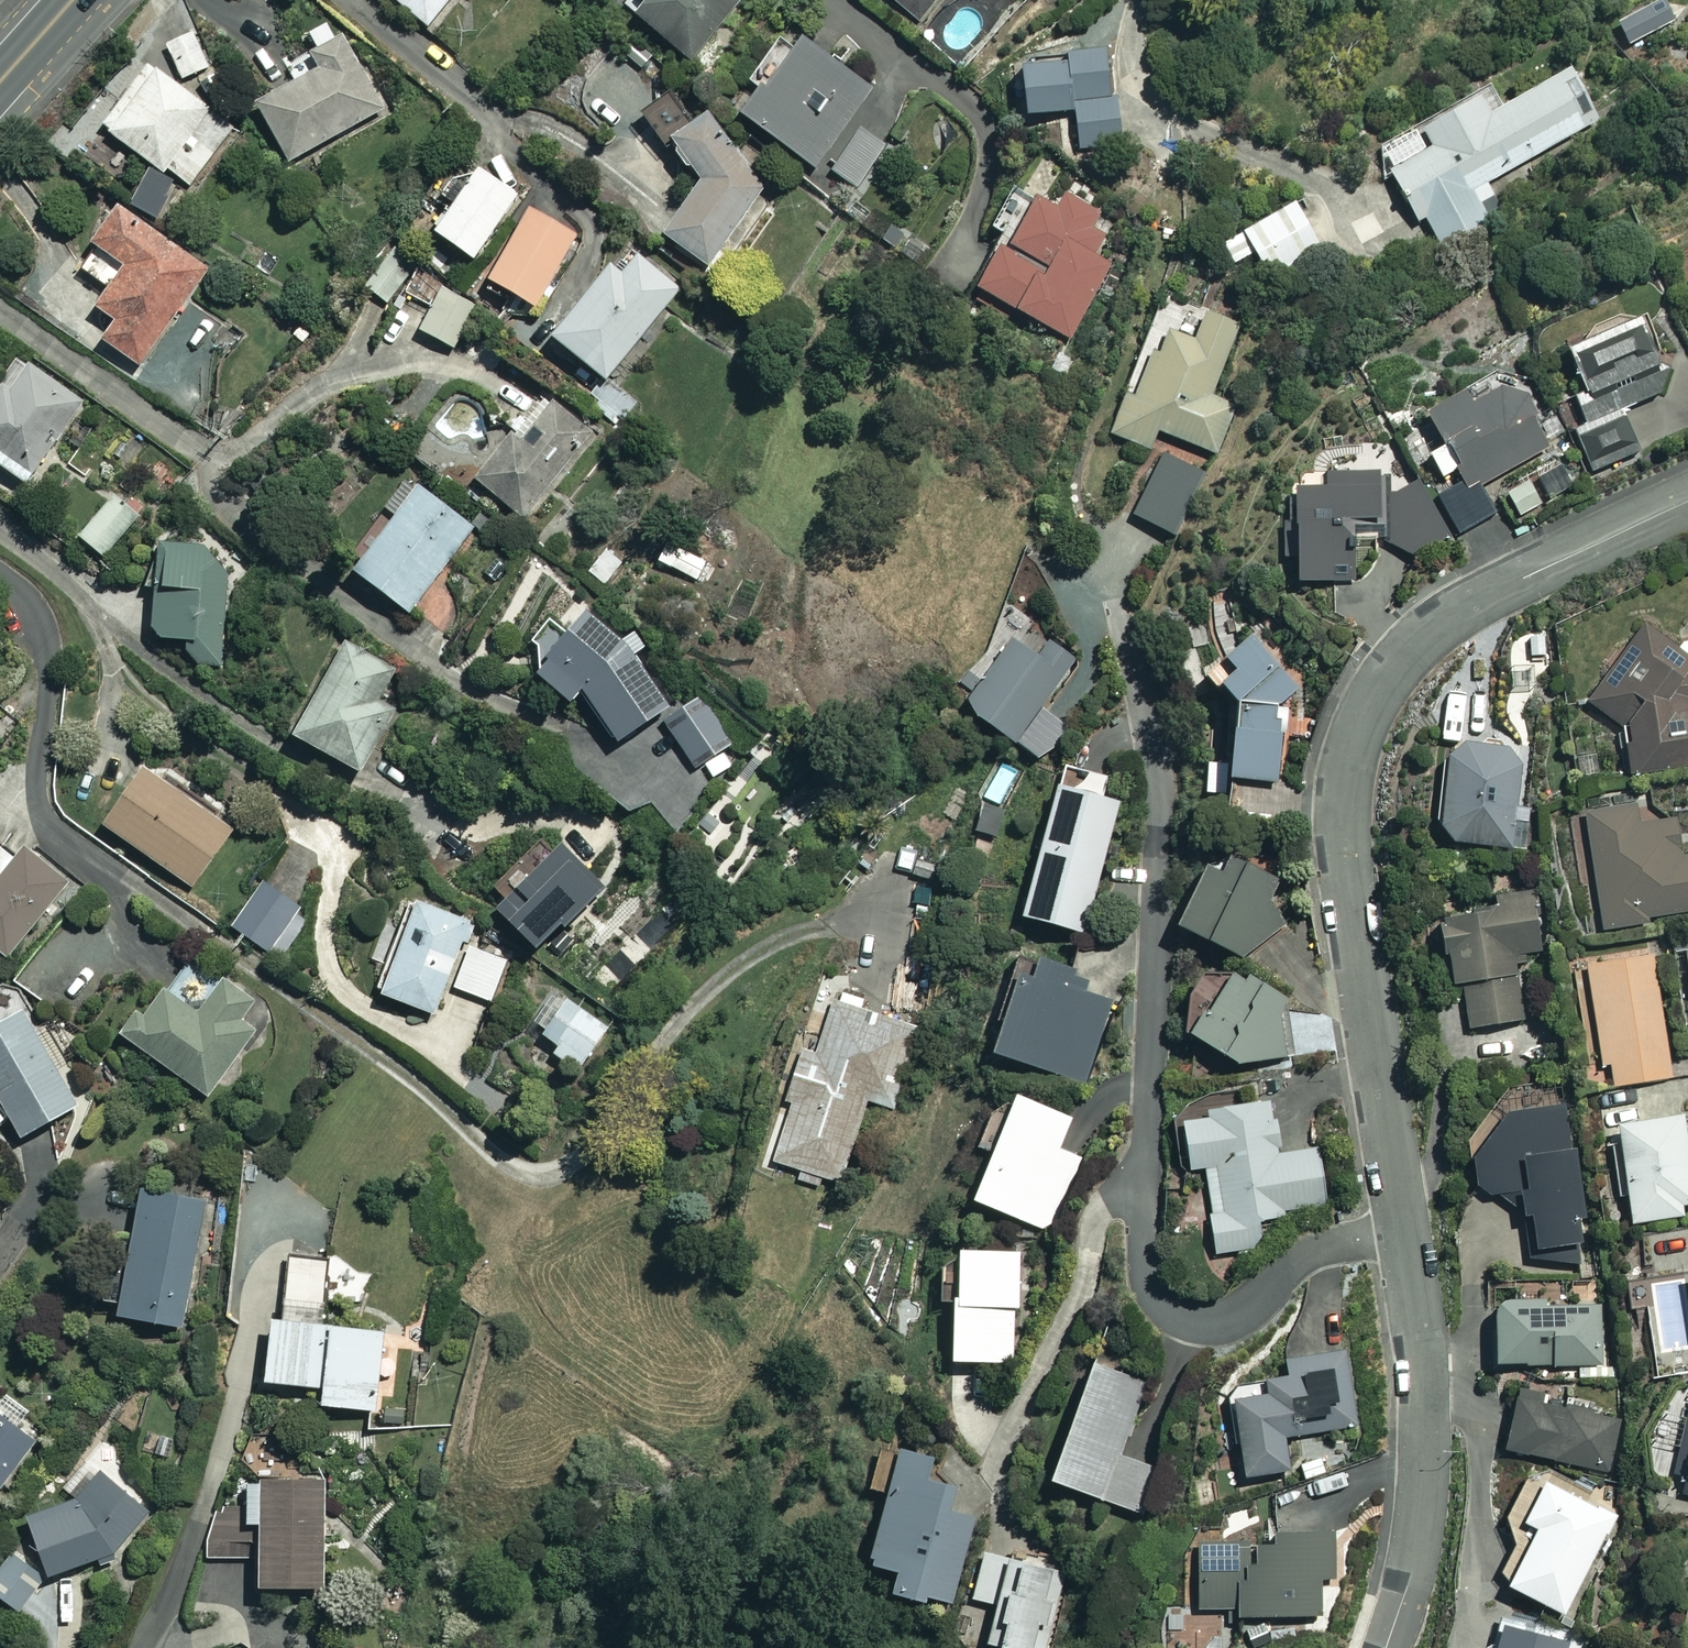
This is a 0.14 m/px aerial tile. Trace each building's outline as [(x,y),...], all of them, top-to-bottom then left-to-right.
[(425,27),(447,0),(392,0),(425,27)] [(733,7),(725,0),(641,0),(630,14),(690,61),(733,7)] [(922,25),(942,0),(891,0),(922,25)] [(1670,25),(1660,3),(1616,24),(1626,46),(1670,25)] [(382,110),(341,34),(287,64),(295,80),(253,103),(285,162),(382,110)] [(915,120),(796,36),(783,54),(770,45),(725,108),(813,170),(806,180),(818,189),(831,170),(857,188),(893,136),(900,141),(915,120)] [(1486,184),(1597,121),(1553,44),(1505,71),(1518,95),(1484,114),(1474,96),(1376,152),(1415,222),(1423,217),(1443,251),(1504,217),(1486,184)] [(1077,150),(1120,144),(1108,51),(1015,63),(1021,115),(1072,109),(1077,150)] [(98,128),(149,164),(124,199),(161,226),(232,127),(145,64),(98,128)] [(775,177),(691,84),(634,114),(696,183),(658,230),(704,267),(775,177)] [(513,195),(473,168),(430,233),(470,259),(513,195)] [(1132,228),(1058,191),(1051,206),(1011,185),(989,227),(999,231),(969,290),(1073,343),(1132,228)] [(1318,249),(1290,201),(1219,243),(1246,291),(1318,249)] [(115,206),(85,247),(93,253),(81,270),(106,288),(92,306),(112,321),(98,339),(136,367),(205,272),(115,206)] [(572,237),(524,209),(483,279),(531,307),(572,237)] [(416,267),(392,247),(362,285),(386,304),(416,267)] [(677,289),(634,253),(617,274),(605,265),(547,336),(602,381),(677,289)] [(426,271),(408,297),(428,311),(416,328),(448,350),(478,308),(426,271)] [(1213,397),(1240,327),(1161,297),(1110,433),(1151,448),(1157,431),(1217,454),(1235,406),(1213,397)] [(1666,389),(1634,312),(1558,345),(1578,392),(1571,395),(1583,424),(1572,428),(1591,471),(1638,451),(1620,409),(1666,389)] [(17,357),(0,381),(0,467),(23,484),(80,402),(17,357)] [(1545,448),(1503,368),(1422,411),(1440,446),(1426,453),(1438,477),(1453,469),(1462,485),(1440,496),(1459,532),(1493,514),(1477,484),(1545,448)] [(591,436),(551,402),(517,441),(510,434),(472,478),(519,519),(591,436)] [(1206,475),(1161,455),(1134,516),(1179,535),(1206,475)] [(1570,487),(1557,467),(1537,479),(1550,499),(1570,487)] [(1352,580),(1351,538),(1380,537),(1412,559),(1445,543),(1408,471),(1323,473),(1324,488),(1289,489),(1292,581),(1352,580)] [(488,541),(413,484),(348,570),(406,613),(454,550),(472,563),(488,541)] [(139,514),(113,492),(76,537),(102,558),(139,514)] [(217,547),(155,542),(148,637),(185,640),(183,662),(220,665),(227,571),(215,570),(217,547)] [(706,561),(673,548),(666,567),(699,580),(706,561)] [(619,653),(587,608),(522,654),(557,704),(576,690),(612,741),(664,705),(625,649),(619,653)] [(1620,731),(1627,778),(1687,769),(1687,654),(1636,619),(1580,705),(1620,731)] [(1193,669),(1224,710),(1216,779),(1269,785),(1280,703),(1296,690),(1247,628),(1193,669)] [(962,700),(1010,740),(1065,675),(1017,635),(962,700)] [(397,673),(341,642),(289,734),(355,772),(390,710),(379,704),(397,673)] [(695,769),(704,763),(713,777),(742,756),(701,697),(663,723),(695,769)] [(1519,750),(1442,743),(1433,840),(1510,847),(1519,750)] [(226,834),(134,771),(98,824),(190,887),(226,834)] [(1114,802),(1051,785),(1016,915),(1079,932),(1114,802)] [(1582,812),(1599,928),(1646,921),(1645,915),(1687,909),(1687,855),(1677,856),(1671,818),(1649,821),(1647,803),(1582,812)] [(596,887),(558,846),(491,909),(529,950),(596,887)] [(3,961),(67,881),(24,847),(14,860),(0,849),(0,959),(3,961)] [(1196,861),(1171,924),(1236,958),(1294,914),(1269,904),(1281,874),(1222,851),(1215,868),(1196,861)] [(1515,970),(1544,965),(1531,889),(1512,892),(1509,876),(1428,890),(1444,982),(1458,980),(1466,1028),(1523,1019),(1515,970)] [(306,911),(260,881),(230,926),(276,956),(306,911)] [(465,919),(406,899),(374,993),(433,1014),(465,919)] [(509,961),(469,945),(452,986),(492,1003),(509,961)] [(1671,1077),(1654,950),(1584,959),(1598,1065),(1608,1063),(1611,1085),(1671,1077)] [(1115,989),(1007,958),(979,1053),(1087,1085),(1115,989)] [(1179,1034),(1232,1062),(1289,1057),(1282,999),(1216,964),(1179,1034)] [(253,1005),(219,981),(198,1012),(161,986),(141,1014),(132,1008),(114,1033),(136,1048),(125,1062),(154,1083),(165,1067),(206,1096),(250,1034),(238,1026),(253,1005)] [(604,1028),(556,993),(525,1035),(574,1070),(604,1028)] [(921,1029),(821,998),(806,1049),(798,1046),(782,1099),(788,1101),(770,1161),(842,1184),(868,1100),(896,1109),(921,1029)] [(20,1003),(0,1014),(0,1110),(16,1138),(76,1104),(20,1003)] [(1069,1118),(1008,1093),(965,1198),(1047,1231),(1077,1157),(1057,1148),(1069,1118)] [(1276,1153),(1269,1100),(1201,1109),(1202,1118),(1177,1121),(1183,1168),(1201,1166),(1212,1253),(1261,1247),(1258,1219),(1284,1216),(1283,1208),(1324,1203),(1317,1148),(1276,1153)] [(1468,1162),(1471,1186),(1525,1225),(1530,1265),(1579,1271),(1572,1213),(1576,1212),(1563,1106),(1505,1113),(1468,1162)] [(1679,1114),(1612,1125),(1627,1222),(1679,1214),(1677,1204),(1687,1203),(1687,1172),(1679,1114)] [(201,1199),(136,1187),(114,1315),(179,1326),(201,1199)] [(1017,1252),(949,1248),(943,1359),(1010,1362),(1017,1252)] [(284,1257),(277,1320),(265,1319),(258,1380),(317,1387),(315,1404),(372,1410),(380,1331),(324,1325),(330,1262),(284,1257)] [(1546,1309),(1546,1300),(1491,1298),(1490,1362),(1599,1365),(1600,1310),(1546,1309)] [(1348,1352),(1286,1361),(1288,1376),(1260,1380),(1262,1394),(1228,1399),(1239,1475),(1284,1469),(1279,1437),(1359,1425),(1348,1352)] [(1143,1382),(1086,1360),(1042,1477),(1139,1513),(1156,1467),(1117,1453),(1143,1382)] [(1686,1395),(1665,1493),(1687,1499),(1687,1395),(1686,1395)] [(1620,1418),(1511,1396),(1500,1452),(1609,1474),(1620,1418)] [(0,1414),(0,1483),(34,1444),(0,1414)] [(929,1460),(876,1445),(864,1486),(882,1492),(861,1561),(890,1570),(884,1591),(918,1601),(920,1594),(950,1603),(982,1497),(923,1480),(929,1460)] [(100,1476),(84,1493),(26,1512),(47,1576),(105,1557),(143,1515),(100,1476)] [(320,1480),(242,1479),(242,1523),(253,1523),(252,1585),(319,1586),(320,1480)] [(1613,1516),(1537,1479),(1517,1521),(1531,1527),(1502,1585),(1565,1615),(1613,1516)] [(1332,1532),(1270,1533),(1270,1541),(1193,1543),(1194,1608),(1234,1608),(1234,1616),(1317,1614),(1316,1579),(1333,1579),(1332,1532)] [(980,1551),(970,1599),(991,1603),(983,1643),(1006,1647),(1048,1647),(1064,1569),(980,1551)] [(9,1552),(0,1564),(0,1599),(15,1612),(42,1579),(9,1552)] [(1566,1636),(1499,1620),(1492,1647),(1564,1647),(1566,1636)]
